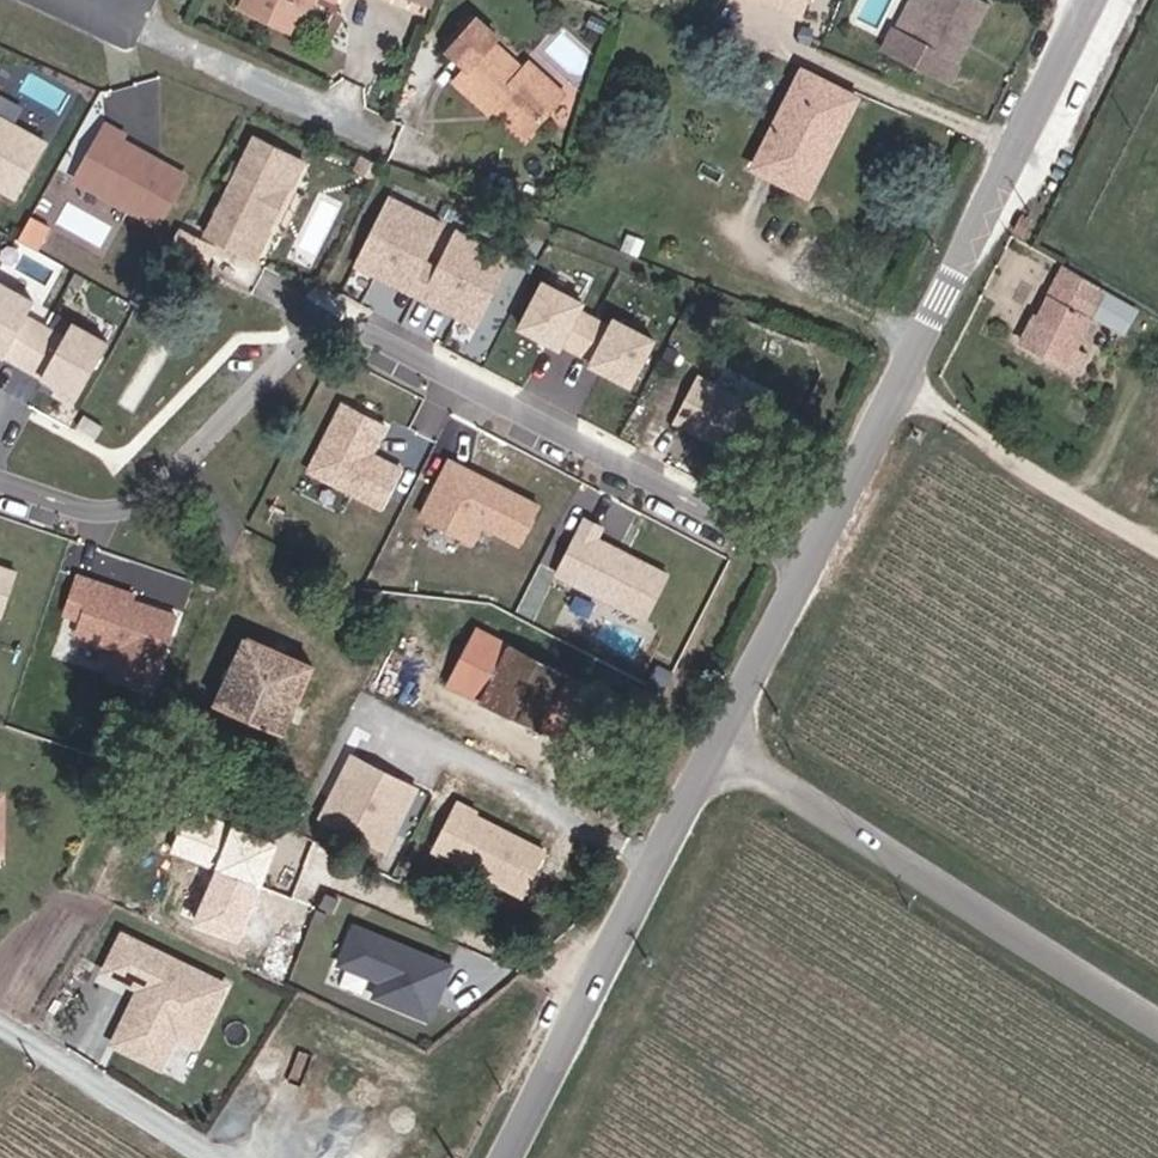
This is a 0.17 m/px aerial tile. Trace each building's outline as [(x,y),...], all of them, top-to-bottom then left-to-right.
[(249,3),(240,20),(295,49),(312,12),(332,21),(342,0),(261,0),(257,8),(249,3)] [(939,104),(980,25),(936,2),(905,61),(886,52),(876,71),(939,104)] [(495,37),(478,21),(450,51),(468,68),(456,82),(488,113),(492,110),(498,104),(505,112),(528,134),(562,98),(531,68),(525,75),(491,44),(495,37)] [(802,75),(752,166),(803,195),(854,103),(802,75)] [(44,147),(0,122),(0,194),(13,201),(44,147)] [(186,176),(122,140),(125,135),(107,125),(76,179),(158,225),(186,176)] [(261,224),(281,184),(291,189),(304,162),(254,137),(205,234),(255,260),(271,229),(261,224)] [(271,229),(291,189),(281,184),(261,224),(271,229)] [(429,267),(422,263),(441,225),(387,197),(353,265),(414,296),(429,267)] [(475,327),(510,259),(455,232),(436,270),(429,267),(414,296),(475,327)] [(26,316),(35,301),(0,282),(0,352),(24,365),(46,327),(26,316)] [(575,353),(592,320),(576,312),(580,304),(541,283),(517,328),(545,343),(548,339),(559,345),(575,353)] [(1112,356),(1124,333),(1051,290),(1009,367),(1068,399),(1078,382),(1069,376),(1087,341),(1112,356)] [(628,386),(651,341),(612,321),(608,328),(592,320),(575,353),(591,361),(602,367),(600,372),(628,386)] [(78,396),(108,342),(73,323),(65,338),(46,327),(24,365),(78,396)] [(559,345),(548,339),(545,343),(557,349),(559,345)] [(600,372),(602,367),(591,361),(588,366),(600,372)] [(738,458),(761,413),(695,378),(671,423),(738,458)] [(378,507),(398,469),(380,459),(377,465),(367,459),(369,454),(383,426),(340,404),(306,470),(378,507)] [(97,436),(104,424),(83,413),(77,425),(97,436)] [(380,459),(369,454),(367,459),(377,465),(380,459)] [(535,506),(478,477),(476,482),(467,477),(469,473),(446,461),(418,517),(469,543),(478,525),(515,544),(535,506)] [(478,477),(469,473),(467,477),(476,482),(478,477)] [(668,578),(597,542),(602,531),(585,523),(557,578),(645,623),(668,578)] [(0,613),(15,570),(0,565),(0,613)] [(152,690),(178,615),(133,599),(96,587),(98,581),(79,574),(66,612),(83,618),(78,632),(120,647),(110,675),(152,690)] [(135,593),(98,581),(96,587),(133,599),(135,593)] [(315,666),(249,634),(220,697),(287,730),(315,666)] [(585,705),(459,640),(434,689),(560,751),(585,705)] [(386,848),(419,787),(355,754),(322,815),(386,848)] [(462,794),(434,845),(533,899),(561,848),(462,794)] [(258,865),(182,834),(168,868),(209,886),(190,932),(224,947),(258,865)] [(382,977),(376,995),(440,1019),(462,959),(357,920),(342,962),(382,977)] [(232,982),(117,924),(94,970),(133,990),(106,1044),(181,1082),(232,982)]
